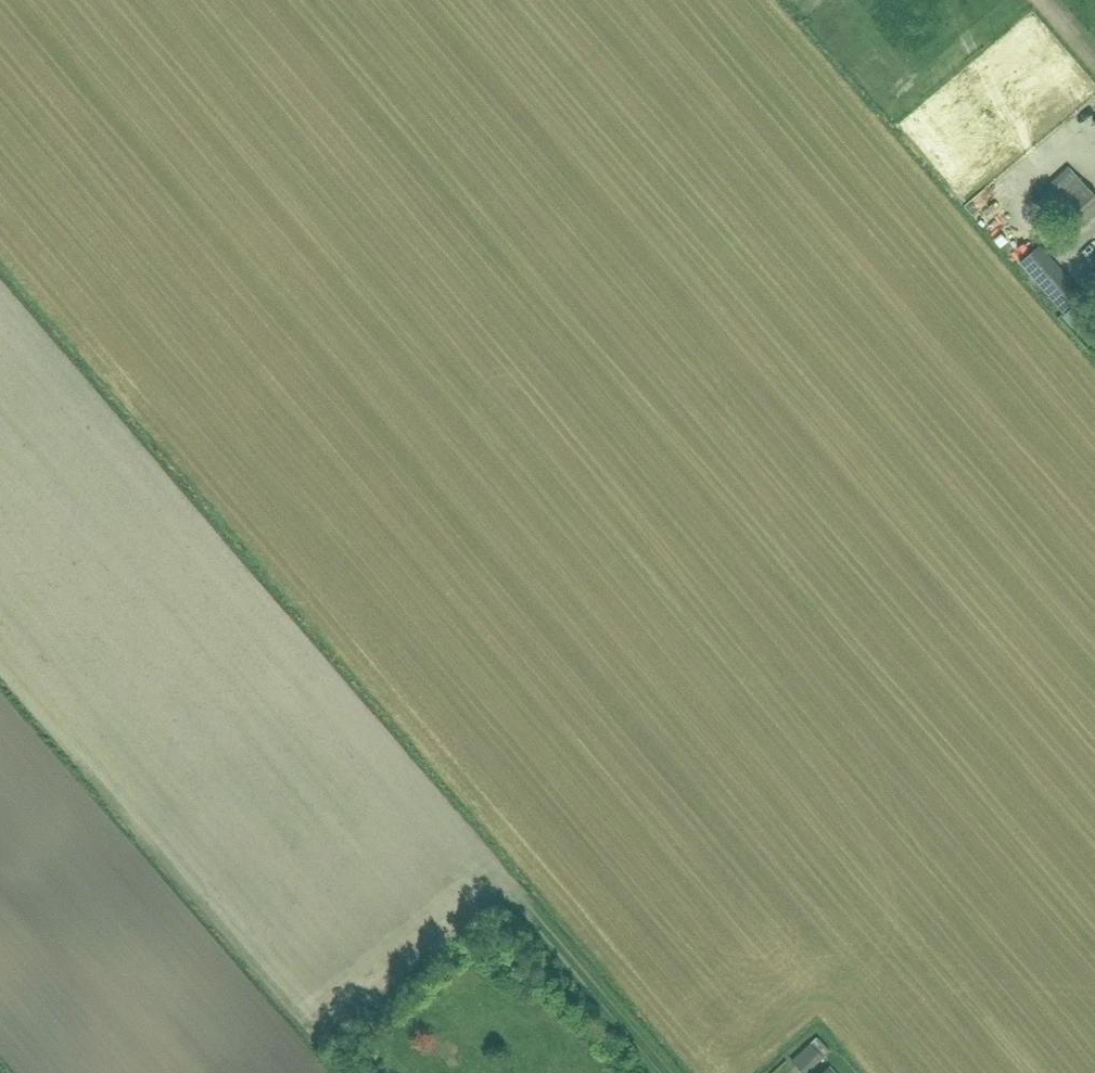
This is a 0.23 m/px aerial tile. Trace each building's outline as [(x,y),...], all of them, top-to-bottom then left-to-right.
[(1067,239),(1094,214),(1094,197),(1077,178),(1041,210),(1067,239)] [(1062,313),(1082,296),(1039,246),(1020,263),(1062,313)] [(829,1050),(817,1037),(792,1061),(803,1072),(808,1072),(823,1058),(822,1057),(829,1050)]
